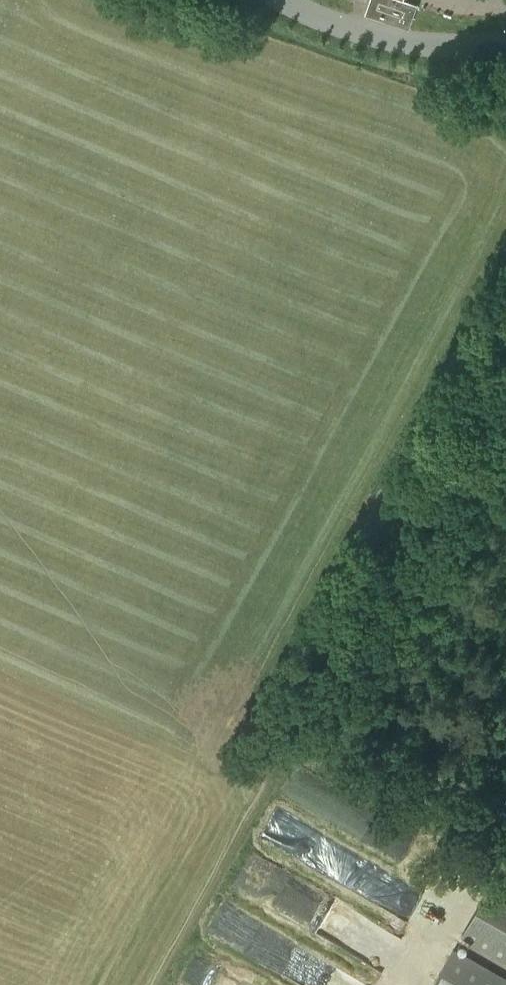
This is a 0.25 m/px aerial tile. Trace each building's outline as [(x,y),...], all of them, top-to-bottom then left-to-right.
[(413,6),(396,0),(372,0),(368,12),(406,26),(413,6)] [(485,895),(462,935),(505,960),(505,907),(485,895)] [(309,967),(303,963),(307,957),(265,927),(252,946),(300,980),(309,967)] [(455,950),(435,984),(505,984),(505,979),(455,950)]
